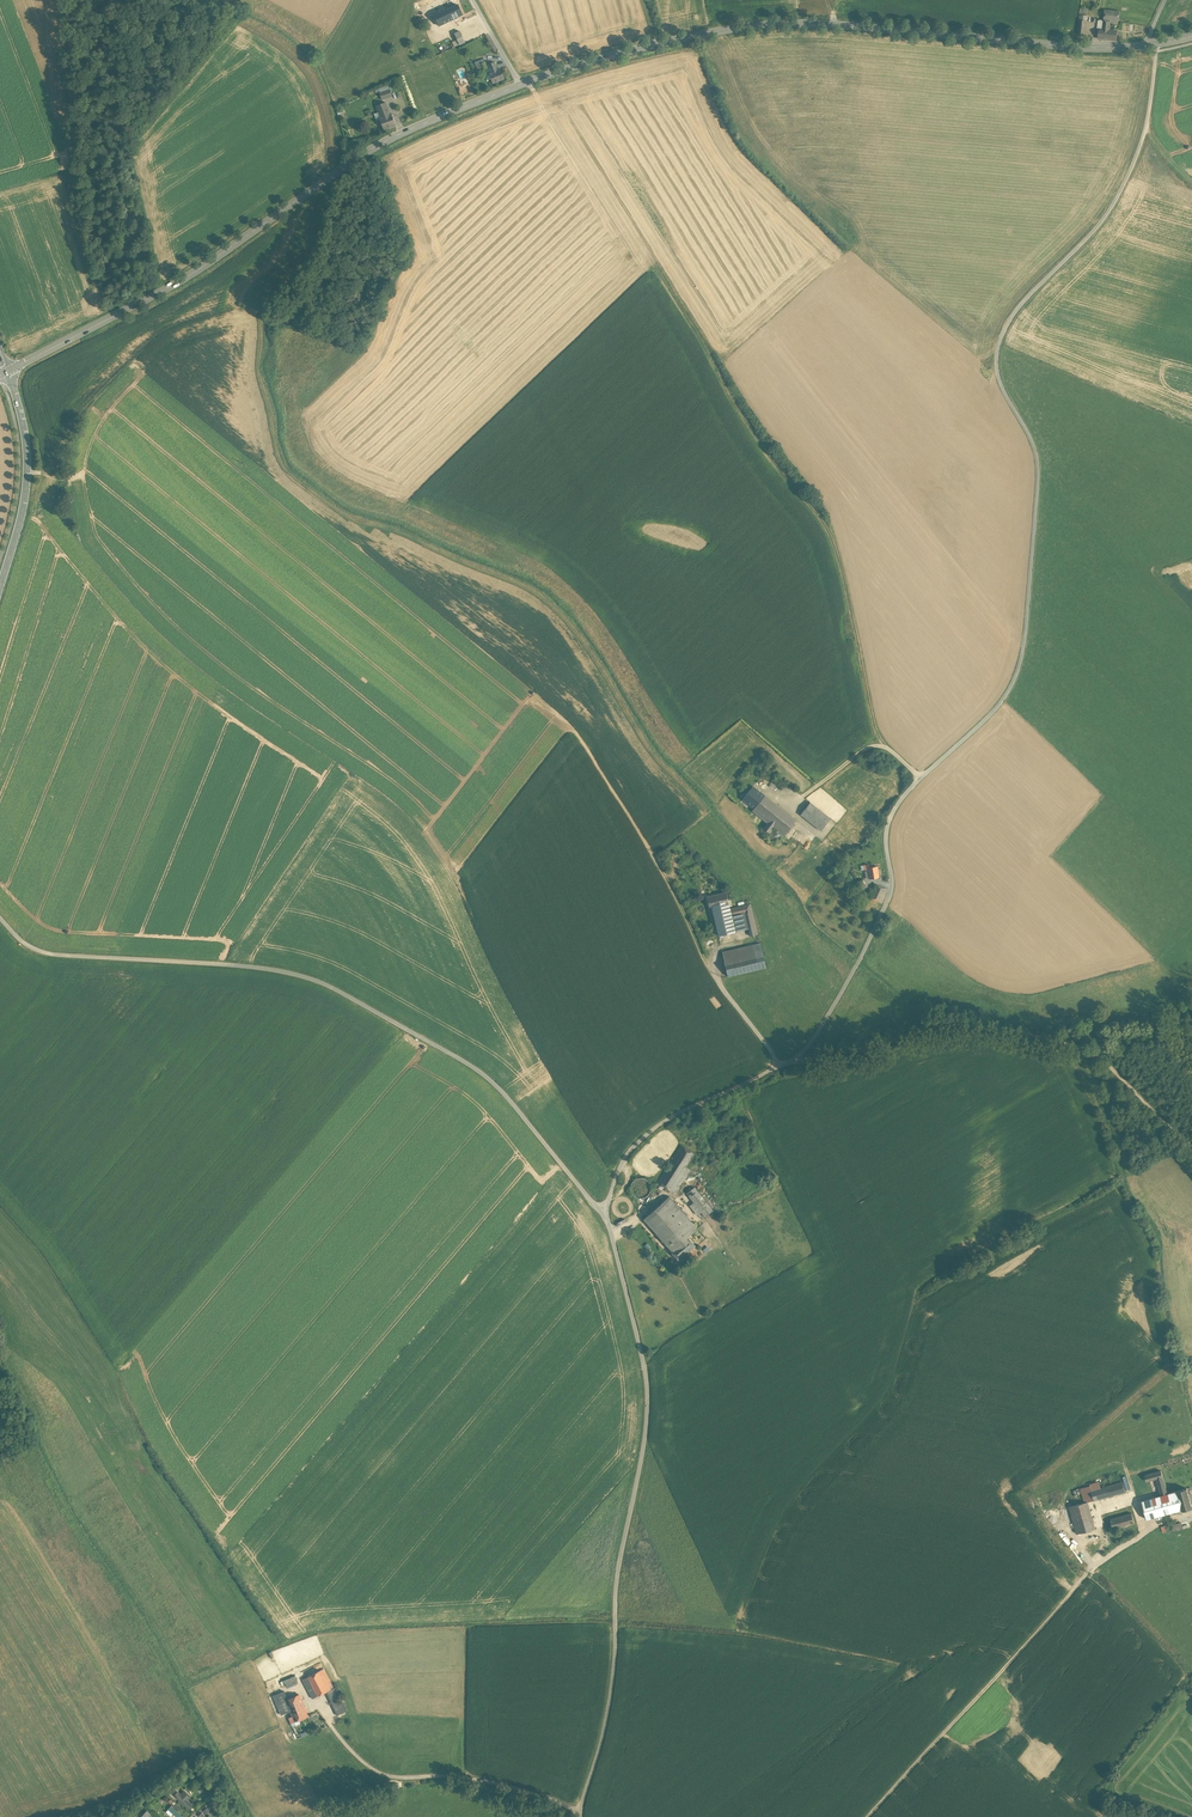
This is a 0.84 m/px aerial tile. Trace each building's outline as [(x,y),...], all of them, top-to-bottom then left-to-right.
[(445,8),(450,19),(453,18),(455,21),(459,19),(458,16),(462,14),(458,5),(449,9),(448,6),(445,8)] [(439,25),(450,19),(445,8),(433,13),(439,25)] [(1088,9),(1080,8),(1080,14),(1077,34),(1085,35),(1088,9)] [(1120,11),(1105,10),(1104,19),(1119,21),(1120,11)] [(1110,22),(1103,22),(1103,20),(1101,20),(1101,19),(1101,20),(1099,20),(1098,29),(1099,29),(1098,38),(1117,40),(1118,31),(1109,30),(1110,22)] [(460,44),(465,41),(460,31),(454,33),(458,40),(460,44)] [(479,71),(487,67),(485,62),(476,66),(479,71)] [(492,73),(498,70),(494,62),(489,64),(492,73)] [(504,79),(501,69),(498,70),(492,73),(489,74),(493,83),(504,79)] [(380,93),(382,99),(392,96),(390,90),(380,93)] [(390,114),(386,102),(377,105),(379,112),(375,113),(377,119),(380,118),(383,128),(396,124),(392,114),(390,114)] [(774,762),(767,768),(770,772),(777,766),(774,762)] [(764,795),(753,786),(743,799),(754,808),(764,795)] [(796,820),(764,795),(754,808),(753,810),(768,822),(763,828),(770,833),(774,827),(782,833),(784,835),(796,820)] [(831,818),(810,802),(801,814),(821,830),(831,818)] [(770,833),(766,837),(774,843),(782,833),(774,827),(770,833)] [(877,866),(869,867),(869,864),(865,864),(865,869),(866,878),(869,878),(879,877),(877,866)] [(888,889),(874,883),(868,897),(881,903),(888,889)] [(726,892),(707,896),(710,907),(712,907),(713,912),(730,908),(726,892)] [(694,898),(686,904),(689,908),(697,902),(694,898)] [(730,908),(713,912),(718,935),(736,931),(732,915),(745,912),(748,928),(750,935),(758,934),(751,903),(730,908)] [(732,915),(736,931),(748,928),(745,912),(732,915)] [(760,943),(722,952),(728,976),(766,967),(760,943)] [(681,1145),(652,1191),(658,1195),(664,1186),(676,1193),(691,1170),(688,1167),(696,1154),(681,1145)] [(650,1192),(651,1188),(650,1184),(648,1181),(644,1178),(641,1178),(637,1178),(633,1181),(631,1184),(630,1188),(631,1192),(634,1195),(637,1197),(641,1198),(645,1197),(648,1195),(650,1192)] [(713,1210),(695,1187),(687,1193),(694,1202),(690,1205),(697,1214),(701,1211),(705,1216),(713,1210)] [(669,1196),(644,1219),(666,1242),(690,1221),(669,1196)] [(690,1221),(666,1242),(672,1249),(687,1236),(696,1228),(690,1221)] [(672,1249),(671,1250),(679,1259),(695,1245),(687,1236),(672,1249)] [(1167,1493),(1161,1470),(1145,1475),(1147,1481),(1157,1478),(1158,1484),(1161,1495),(1167,1493)] [(1123,1481),(1107,1486),(1110,1495),(1125,1491),(1123,1481)] [(1158,1484),(1139,1490),(1142,1500),(1161,1495),(1158,1484)] [(1107,1486),(1091,1490),(1094,1499),(1094,1500),(1098,1499),(1110,1495),(1107,1486)] [(1177,1491),(1182,1509),(1182,1510),(1191,1507),(1187,1488),(1177,1491)] [(1142,1500),(1141,1501),(1147,1519),(1182,1509),(1177,1491),(1167,1493),(1161,1495),(1142,1500)] [(1098,1499),(1094,1500),(1094,1499),(1088,1501),(1095,1528),(1105,1525),(1098,1499)] [(1088,1501),(1070,1506),(1069,1506),(1077,1533),(1095,1528),(1088,1501)] [(1132,1513),(1110,1519),(1113,1528),(1135,1522),(1132,1513)] [(312,1665),(314,1671),(322,1668),(320,1662),(312,1665)] [(324,1668),(308,1676),(318,1695),(326,1691),(333,1687),(324,1668)] [(295,1675),(284,1680),(287,1686),(298,1681),(295,1675)] [(318,1695),(308,1676),(303,1679),(312,1698),(318,1695)] [(334,1687),(333,1687),(326,1691),(335,1710),(337,1708),(340,1707),(342,1706),(334,1687)] [(284,1691),(274,1695),(282,1714),(291,1711),(286,1700),(288,1699),(284,1691)] [(288,1699),(286,1700),(291,1711),(291,1713),(305,1708),(299,1694),(288,1699)] [(305,1708),(291,1713),(293,1715),(289,1717),(291,1722),(308,1715),(305,1708)] [(184,1791),(181,1795),(178,1791),(175,1794),(189,1808),(192,1805),(186,1799),(190,1796),(184,1791)] [(171,1805),(169,1808),(178,1816),(181,1816),(182,1815),(171,1805)]
